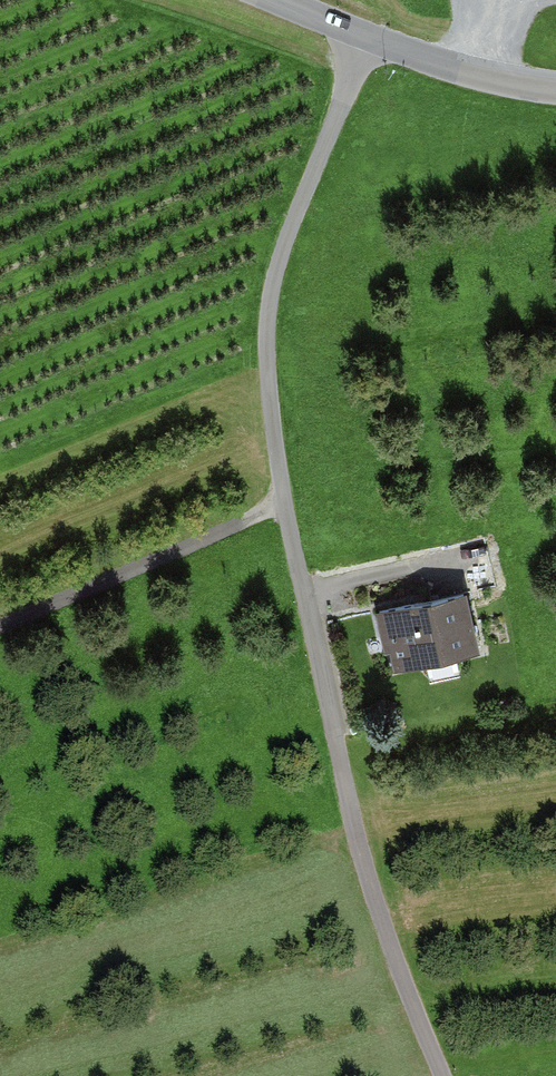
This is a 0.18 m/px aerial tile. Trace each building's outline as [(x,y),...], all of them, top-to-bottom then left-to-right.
[(479,591),(387,614),(402,673),(493,651),(479,591)]
